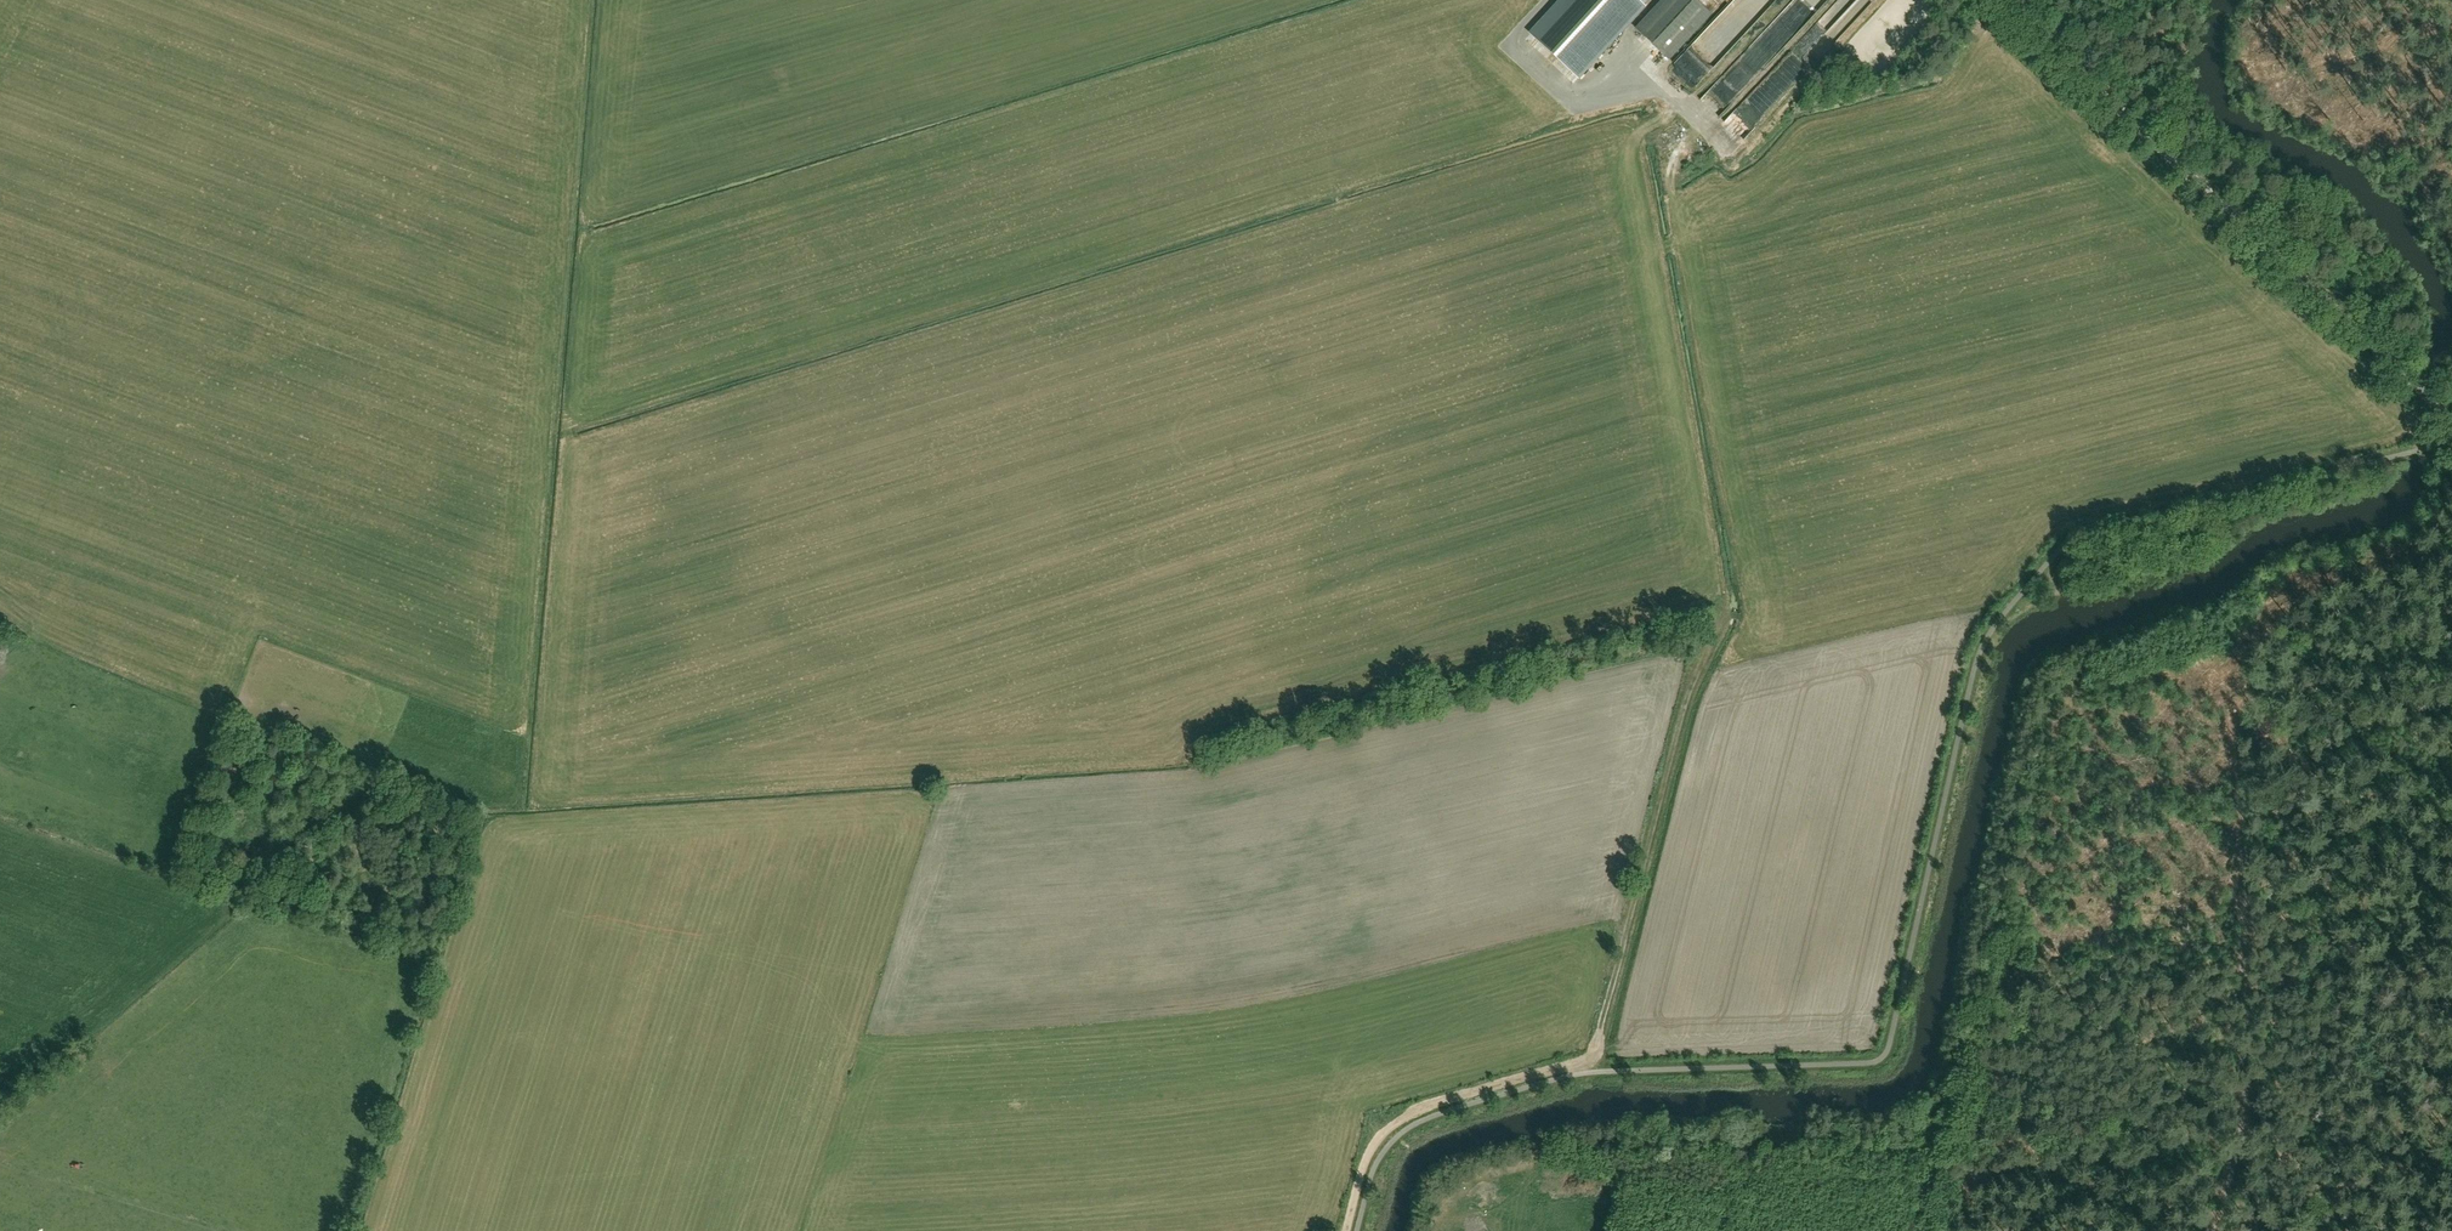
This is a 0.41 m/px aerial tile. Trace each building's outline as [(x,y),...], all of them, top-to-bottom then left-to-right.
[(1529,32),(1579,79),(1645,8),(1642,4),(1645,0),(1558,0),(1529,32)] [(1671,58),(1712,14),(1697,0),(1662,0),(1637,27),(1671,58)] [(1692,91),(1702,75),(1691,69),(1689,73),(1683,69),(1675,82),(1692,91)]
